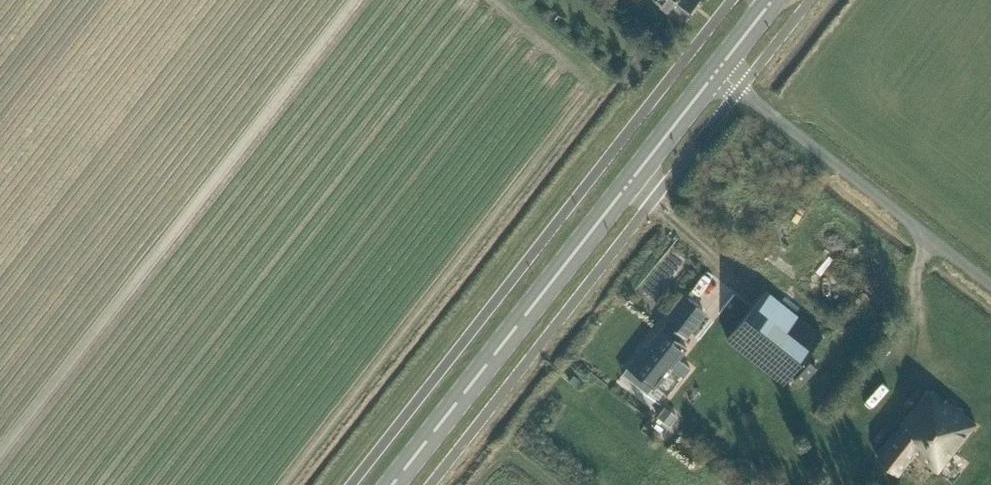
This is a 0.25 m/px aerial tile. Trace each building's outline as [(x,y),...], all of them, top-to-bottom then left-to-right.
[(657,0),(657,1),(682,20),(697,0),(657,0)] [(766,290),(728,339),(784,384),(823,335),(766,290)] [(689,298),(664,330),(679,342),(704,310),(689,298)] [(642,351),(630,366),(657,388),(688,349),(679,342),(664,330),(663,329),(644,353),(642,351)] [(821,388),(831,369),(824,365),(813,383),(821,388)] [(931,392),(878,458),(898,473),(915,452),(939,471),(977,424),(946,400),(944,403),(931,392)] [(665,406),(658,416),(670,426),(678,415),(665,406)]
